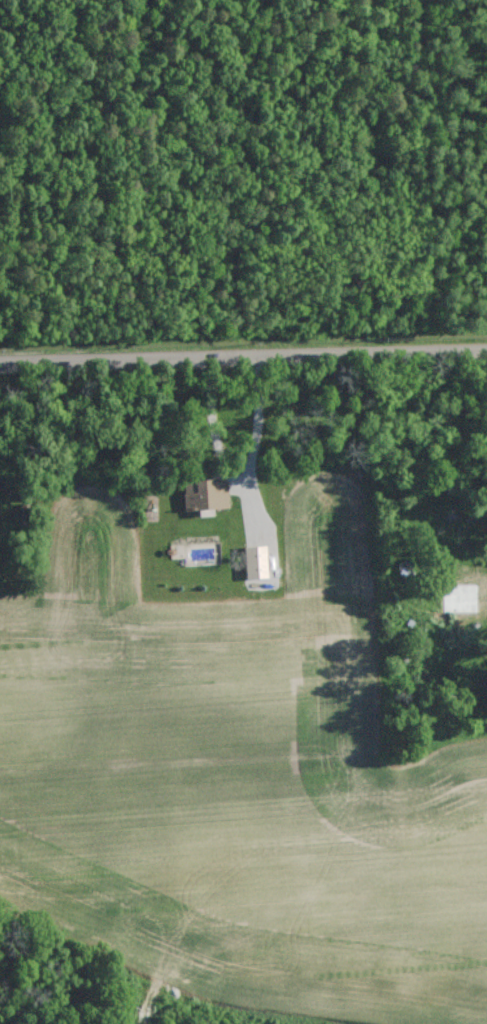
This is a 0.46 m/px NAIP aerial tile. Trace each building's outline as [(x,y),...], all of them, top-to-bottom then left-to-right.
[(227,478),(191,481),(191,485),(182,486),(184,511),(197,510),(197,516),(212,515),(212,509),(229,508),(227,478)] [(265,546),(244,546),(245,578),(266,578),(265,546)]
